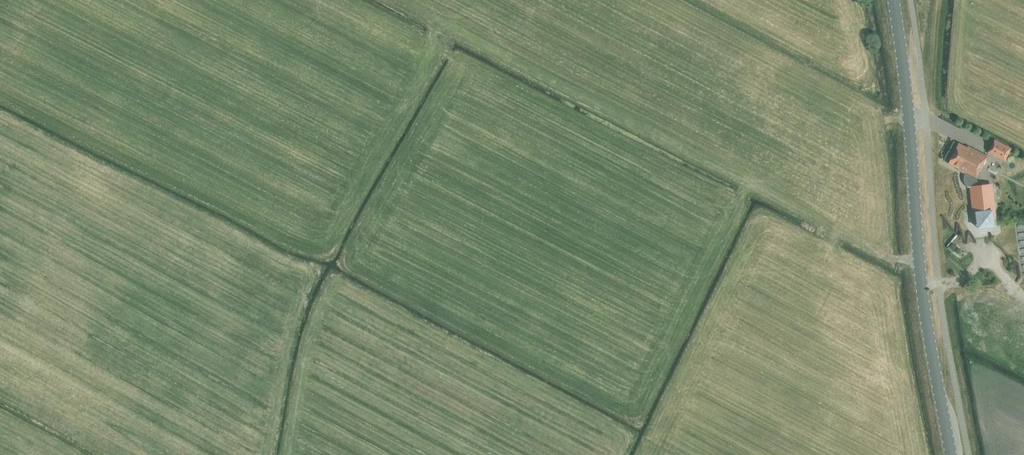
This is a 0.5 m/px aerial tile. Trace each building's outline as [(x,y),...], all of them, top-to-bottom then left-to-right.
[(994,140),(988,152),(1004,161),(1010,148),(994,140)] [(958,144),(948,163),(958,169),(958,170),(965,174),(964,176),(964,178),(964,180),(964,182),(965,184),(966,185),(967,187),(970,187),(974,222),(977,222),(977,228),(993,226),(992,220),(995,220),(991,184),(978,186),(975,179),(978,172),(979,172),(987,157),(969,147),(968,149),(958,144)] [(1015,225),(1022,274),(1023,273),(1023,224),(1015,225)]
